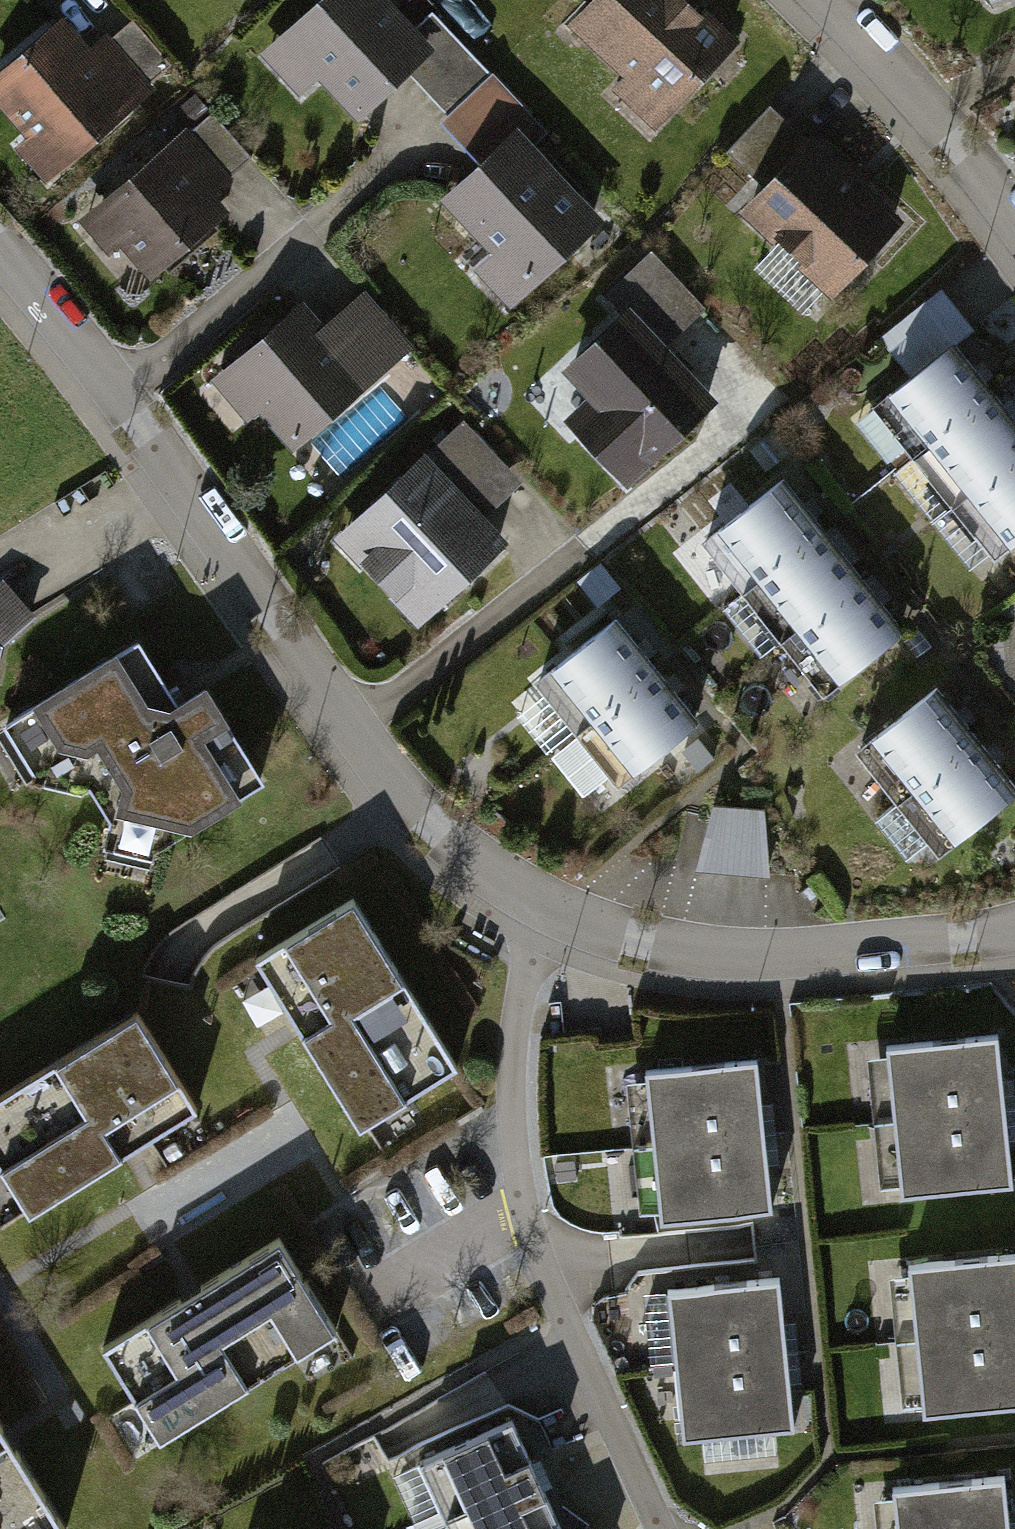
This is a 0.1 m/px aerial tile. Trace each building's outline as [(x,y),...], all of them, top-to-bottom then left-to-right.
[(386,0),(324,0),(265,54),(299,92),(318,74),(357,117),(431,49),(386,0)] [(659,131),(740,45),(691,0),(599,0),(572,29),(629,82),(618,93),(659,131)] [(1006,14),(1014,10),(1014,0),(999,0),(1006,14)] [(436,50),(410,75),(448,115),(491,74),(433,13),(416,29),(436,50)] [(0,75),(0,106),(29,140),(19,149),(45,179),(151,91),(107,39),(90,53),(64,22),(0,75)] [(133,22),(112,39),(148,82),(169,65),(133,22)] [(494,77),(444,125),(482,164),(518,129),(536,147),(550,134),(494,77)] [(770,107),(728,152),(764,186),(806,141),(770,107)] [(213,113),(192,131),(230,175),(251,158),(213,113)] [(230,182),(187,131),(80,222),(108,255),(120,244),(149,278),(224,214),(211,199),(230,182)] [(599,222),(518,135),(444,203),(493,256),(478,269),(510,304),(599,222)] [(745,215),(838,299),(907,224),(815,140),(745,215)] [(655,251),(604,297),(621,315),(630,307),(666,346),(708,308),(655,251)] [(974,331),(941,290),(881,339),(914,380),(974,331)] [(259,409),(294,449),(412,348),(366,294),(325,329),(303,304),(212,381),(246,420),(259,409)] [(571,423),(626,483),(712,405),(630,315),(568,371),(595,401),(571,423)] [(955,352),(889,407),(1007,548),(1014,542),(1014,424),(955,352)] [(463,421),(427,456),(486,517),(522,482),(463,421)] [(339,540),(417,624),(504,544),(426,460),(339,540)] [(899,632),(777,483),(705,541),(827,691),(899,632)] [(2,636),(32,603),(8,577),(0,583),(0,644),(2,636)] [(693,726),(612,624),(539,682),(620,784),(693,726)] [(136,630),(3,709),(31,773),(77,764),(106,816),(171,833),(264,773),(201,675),(175,690),(136,630)] [(936,690),(864,747),(945,847),(1014,791),(1014,787),(936,690)] [(763,813),(714,809),(699,872),(769,878),(763,813)] [(348,893),(250,956),(358,1125),(456,1062),(348,893)] [(0,1089),(0,1161),(29,1208),(195,1108),(134,1008),(0,1089)] [(993,1037),(881,1048),(888,1121),(1000,1110),(993,1037)] [(752,1062),(640,1072),(647,1146),(759,1135),(752,1062)] [(1000,1110),(888,1121),(895,1194),(1007,1184),(1000,1110)] [(759,1135),(647,1146),(654,1219),(766,1208),(759,1135)] [(271,1231),(101,1339),(164,1437),(334,1329),(271,1231)] [(902,1264),(909,1338),(1014,1327),(1014,1259),(1014,1254),(902,1264)] [(773,1281),(661,1292),(668,1365),(780,1354),(773,1281)] [(909,1338),(916,1411),(1014,1401),(1014,1327),(909,1338)] [(780,1354),(668,1365),(675,1438),(787,1427),(780,1354)] [(440,1446),(410,1459),(438,1523),(532,1482),(529,1474),(522,1458),(504,1418),(482,1428),(440,1446)] [(0,1447),(0,1528),(52,1528),(0,1447)] [(888,1490),(892,1528),(1005,1528),(1000,1479),(888,1490)] [(532,1482),(438,1523),(441,1528),(553,1528),(532,1482)]
